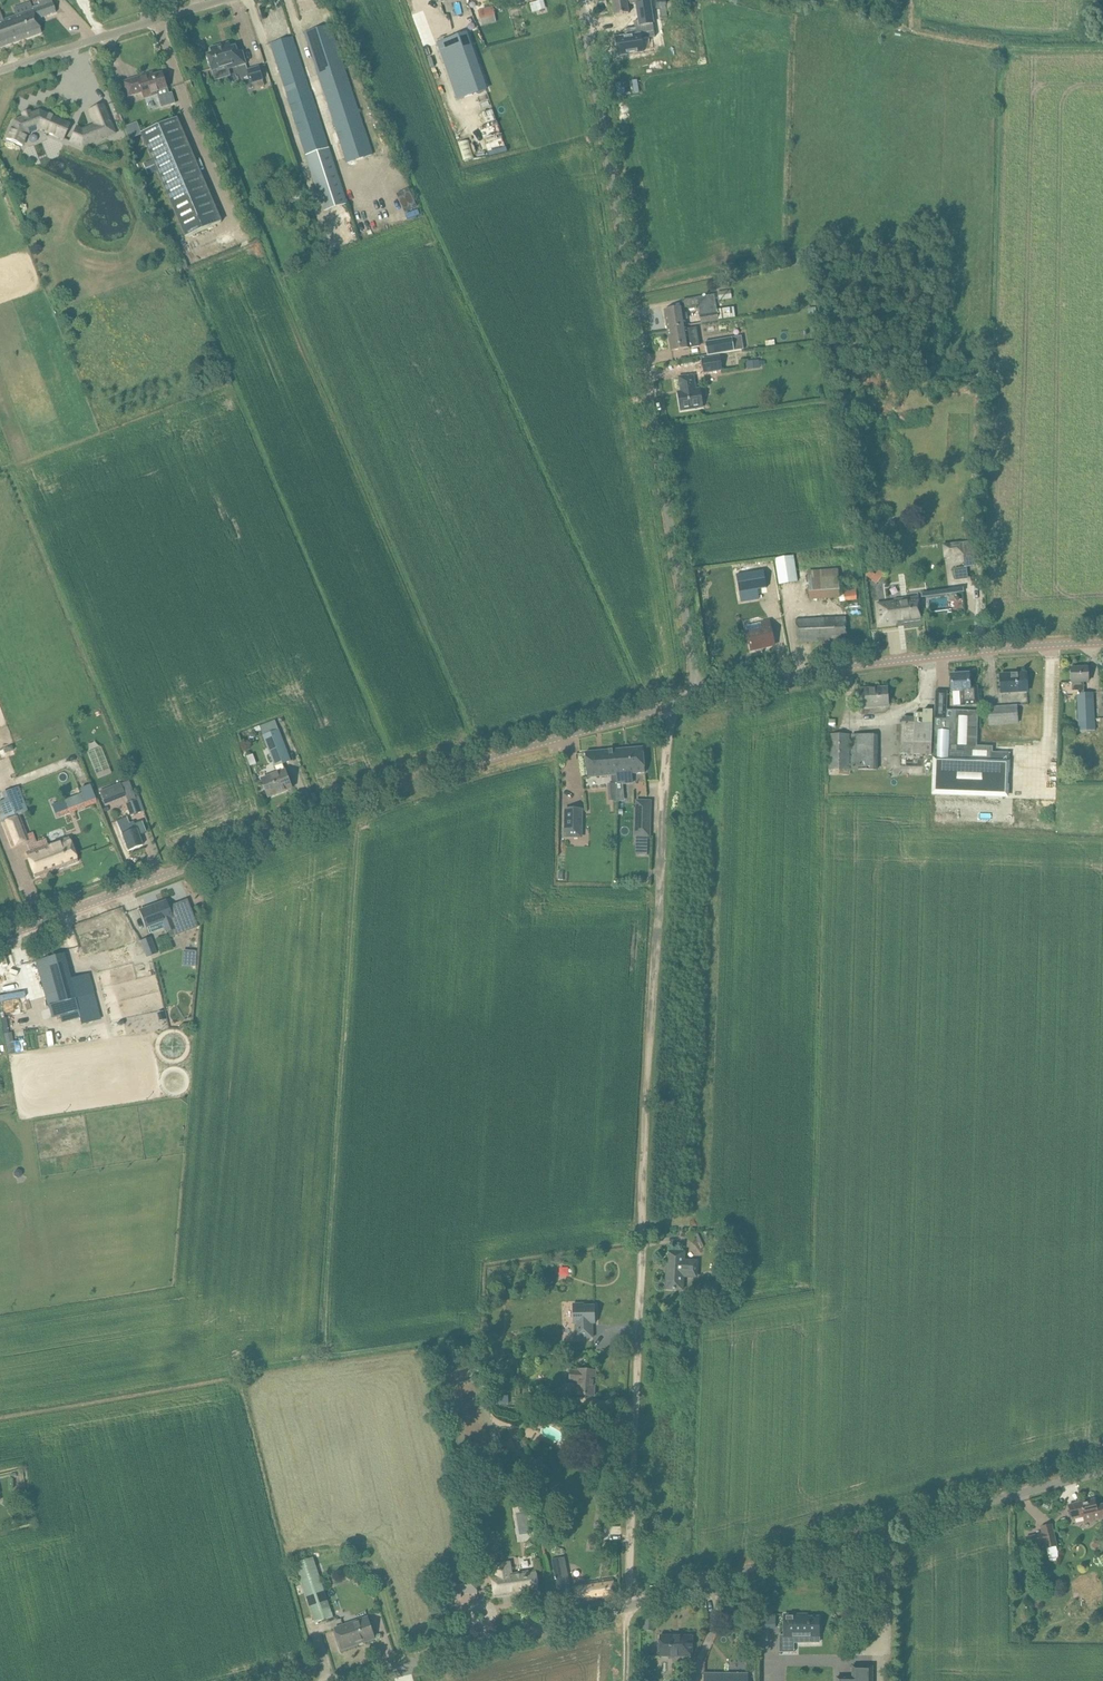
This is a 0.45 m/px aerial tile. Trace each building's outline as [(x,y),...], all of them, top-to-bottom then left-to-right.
[(33,8),(37,19),(55,13),(52,3),(59,1),(58,0),(39,0),(38,0),(40,6),(33,8)] [(615,16),(628,14),(627,5),(643,2),(643,0),(613,0),(615,16)] [(671,21),(671,0),(651,0),(651,22),(671,21)] [(536,2),(530,4),(532,13),(546,9),(544,2),(537,4),(536,2)] [(496,15),(494,7),(478,11),(480,19),(496,15)] [(625,37),(616,39),(618,50),(640,46),(638,31),(649,29),(645,7),(634,9),(637,24),(632,25),(633,31),(624,33),(625,37)] [(32,9),(32,10),(3,20),(11,44),(41,33),(36,20),(37,19),(33,8),(32,9)] [(0,13),(0,48),(11,44),(3,20),(0,13)] [(329,24),(304,33),(348,166),(373,158),(329,24)] [(466,33),(437,44),(457,101),(487,91),(466,33)] [(292,40),(271,47),(288,100),(309,93),(310,93),(292,40)] [(212,54),(207,55),(212,71),(238,63),(239,66),(246,64),(242,51),(237,52),(236,47),(231,48),(229,43),(210,48),(212,54)] [(247,70),(251,84),(264,80),(259,67),(247,70)] [(145,100),(158,95),(162,108),(175,104),(172,93),(169,94),(162,73),(153,76),(152,73),(123,82),(128,98),(142,93),(145,100)] [(309,93),(288,100),(298,129),(319,123),(309,93)] [(82,130),(76,127),(70,141),(82,147),(115,134),(103,104),(89,110),(94,125),(82,130)] [(37,130),(63,140),(70,124),(39,111),(14,121),(6,139),(24,147),(30,133),(37,130)] [(148,176),(157,172),(186,237),(223,221),(178,117),(141,133),(152,159),(142,164),(148,176)] [(319,123),(298,129),(306,154),(327,147),(319,123)] [(327,147),(306,154),(324,209),(345,202),(327,147)] [(398,164),(388,169),(396,188),(407,183),(398,164)] [(730,287),(728,281),(717,284),(718,290),(730,287)] [(732,299),(730,290),(718,292),(719,300),(732,299)] [(715,294),(698,297),(702,322),(736,317),(734,307),(718,309),(715,294)] [(665,311),(668,329),(687,326),(686,319),(688,318),(687,313),(685,313),(684,307),(665,311)] [(816,308),(808,309),(809,317),(817,316),(816,308)] [(687,326),(668,329),(671,351),(682,349),(700,346),(697,327),(688,329),(687,326)] [(707,342),(705,342),(708,356),(744,350),(744,349),(735,350),(733,338),(731,338),(731,339),(724,340),(724,339),(723,339),(723,340),(715,341),(714,341),(707,343),(707,342)] [(722,370),(720,356),(702,359),(704,373),(722,370)] [(700,389),(696,390),(694,375),(679,377),(681,392),(678,392),(681,411),(703,407),(700,389)] [(959,543),(949,544),(951,556),(963,555),(965,567),(975,566),(972,546),(971,541),(968,541),(962,542),(959,543)] [(781,584),(800,581),(795,555),(777,558),(781,584)] [(763,570),(736,575),(739,592),(751,590),(753,601),(759,600),(757,589),(766,588),(763,570)] [(872,570),(869,578),(880,582),(883,574),(872,570)] [(855,590),(840,590),(840,599),(840,600),(856,599),(855,590)] [(918,599),(876,604),(879,626),(921,620),(918,599)] [(959,602),(926,606),(928,619),(961,615),(959,602)] [(846,618),(796,621),(797,642),(847,639),(846,618)] [(769,621),(746,626),(752,651),(775,645),(769,621)] [(1078,693),(1078,731),(1094,730),(1093,693),(1084,693),(1084,682),(1088,682),(1088,668),(1071,668),(1072,682),(1072,691),(1078,691),(1078,693)] [(1026,674),(1000,675),(1001,693),(1027,691),(1026,674)] [(961,691),(962,705),(978,704),(977,689),(970,689),(969,675),(951,676),(952,692),(961,691)] [(861,690),(862,707),(888,706),(887,688),(861,690)] [(947,706),(935,705),(932,794),(1005,796),(1007,752),(1010,753),(1010,742),(997,742),(998,748),(993,748),(993,747),(978,746),(979,711),(946,710),(947,706)] [(1018,723),(1017,705),(988,707),(989,725),(1018,723)] [(914,718),(903,718),(901,754),(931,754),(933,711),(923,711),(923,714),(915,714),(914,718)] [(286,770),(285,770),(283,764),(291,761),(275,720),(259,726),(277,772),(261,779),(268,797),(292,788),(286,770)] [(850,775),(850,734),(829,734),(829,771),(829,775),(850,775)] [(877,735),(852,735),(852,770),(877,770),(877,735)] [(643,747),(615,750),(617,776),(618,783),(632,782),(632,774),(645,773),(643,747)] [(588,778),(617,776),(615,750),(585,752),(588,778)] [(120,784),(99,791),(104,805),(124,797),(126,796),(129,802),(126,803),(125,803),(130,815),(140,811),(130,785),(129,781),(122,784),(123,788),(122,788),(120,784)] [(82,794),(53,805),(58,818),(87,807),(97,803),(89,784),(79,788),(82,794)] [(21,815),(16,801),(0,808),(0,818),(2,823),(3,822),(12,846),(28,840),(19,816),(21,815)] [(636,836),(649,836),(650,802),(637,801),(636,836)] [(583,838),(583,809),(575,809),(565,808),(564,838),(574,838),(583,838)] [(127,817),(116,821),(128,851),(142,845),(133,823),(129,824),(127,817)] [(29,853),(26,854),(35,878),(78,862),(69,838),(48,845),(29,853)] [(165,902),(140,911),(144,922),(146,927),(149,933),(164,927),(165,932),(173,929),(175,935),(197,927),(189,904),(181,907),(179,902),(167,906),(165,902)] [(83,946),(112,935),(109,925),(80,936),(83,946)] [(140,941),(146,957),(156,953),(149,938),(140,941)] [(110,949),(115,962),(138,955),(134,941),(110,949)] [(182,950),(181,966),(195,967),(196,951),(182,950)] [(63,954),(36,962),(39,972),(48,1005),(52,1018),(60,1016),(62,1022),(80,1017),(82,1024),(101,1019),(100,1013),(92,985),(88,974),(70,980),(63,954)] [(22,1175),(22,1171),(19,1170),(16,1170),(14,1173),(14,1176),(17,1178),(20,1178),(22,1175)] [(667,1272),(666,1289),(683,1290),(684,1274),(697,1275),(697,1262),(684,1261),(684,1252),(670,1252),(669,1272),(667,1272)] [(584,1304),(573,1305),(574,1324),(575,1324),(576,1338),(579,1338),(593,1338),(592,1316),(594,1316),(594,1317),(595,1317),(595,1306),(584,1306),(584,1304)] [(578,1383),(577,1395),(594,1396),(596,1371),(579,1370),(579,1372),(571,1371),(571,1382),(578,1383)] [(543,1407),(563,1408),(564,1398),(544,1397),(543,1407)] [(1073,1522),(1083,1519),(1085,1524),(1102,1520),(1102,1505),(1096,1506),(1094,1499),(1069,1506),(1073,1522)] [(1027,1537),(1029,1547),(1044,1544),(1046,1550),(1058,1547),(1052,1525),(1041,1527),(1042,1534),(1027,1537)] [(313,1558),(295,1563),(315,1623),(333,1617),(313,1558)] [(563,1558),(552,1560),(559,1596),(572,1594),(576,1593),(575,1587),(569,1588),(563,1558)] [(518,1593),(519,1596),(539,1593),(536,1571),(514,1575),(512,1561),(493,1564),(495,1578),(492,1578),(495,1596),(518,1593)] [(450,1577),(453,1598),(462,1597),(461,1593),(468,1592),(469,1593),(478,1592),(476,1573),(450,1577)] [(613,1579),(575,1583),(575,1587),(576,1593),(576,1601),(604,1598),(604,1599),(616,1597),(613,1579)] [(802,1615),(784,1615),(785,1644),(819,1643),(819,1617),(802,1618),(802,1615)] [(335,1628),(342,1650),(375,1638),(368,1617),(335,1628)] [(654,1620),(646,1619),(645,1631),(653,1631),(654,1620)] [(660,1657),(692,1657),(692,1636),(660,1636),(660,1657)] [(853,1666),(853,1678),(837,1678),(837,1680),(872,1680),(872,1666),(853,1666)]
